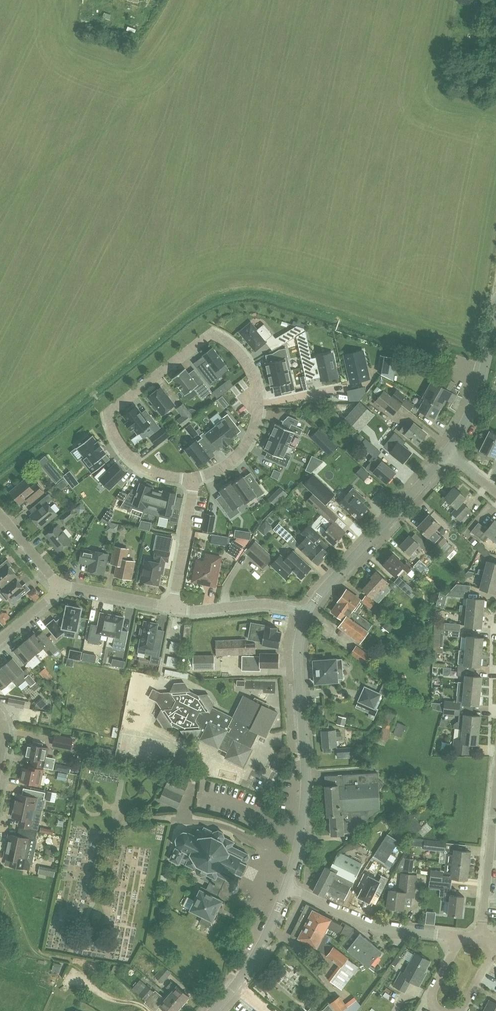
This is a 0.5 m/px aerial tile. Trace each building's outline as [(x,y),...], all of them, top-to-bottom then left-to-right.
[(251,323),(240,332),(255,350),(266,341),(273,335),(264,324),(257,330),(251,323)] [(275,338),(280,346),(306,331),(304,328),(297,326),(275,338)] [(308,343),(299,346),(304,370),(314,368),(314,367),(318,366),(321,377),(322,380),(338,376),(335,363),(333,353),(330,354),(316,357),(312,358),(308,343)] [(197,368),(210,385),(222,375),(218,370),(226,364),(212,347),(202,355),(206,360),(197,368)] [(268,362),(266,363),(269,375),(291,370),(286,348),(279,349),(273,353),(275,361),(268,362)] [(355,353),(345,355),(351,382),(369,378),(364,355),(356,357),(355,353)] [(383,361),(381,374),(394,381),(398,358),(390,357),(384,356),(383,361)] [(195,382),(185,369),(173,378),(186,395),(198,385),(206,396),(212,391),(201,377),(195,382)] [(291,370),(269,375),(271,386),(280,384),(282,393),(296,390),(291,370)] [(443,378),(434,373),(429,381),(431,382),(422,397),(424,398),(418,409),(435,419),(441,408),(446,399),(453,403),(457,395),(451,392),(456,383),(444,376),(443,378)] [(220,386),(212,392),(217,398),(225,392),(220,386)] [(378,395),(382,390),(378,386),(373,391),(378,395)] [(162,415),(175,405),(161,387),(148,397),(153,404),(152,405),(156,410),(158,409),(162,415)] [(402,405),(401,404),(384,390),(375,401),(393,416),(402,405)] [(405,399),(404,398),(395,390),(391,395),(401,402),(402,403),(401,404),(402,405),(410,411),(415,405),(406,398),(405,399)] [(218,399),(221,403),(226,400),(223,395),(218,399)] [(349,417),(348,419),(361,432),(363,430),(362,429),(367,424),(368,425),(377,415),(364,402),(354,412),(355,413),(350,418),(349,417)] [(156,430),(142,413),(139,415),(133,408),(132,409),(131,407),(126,411),(127,413),(124,415),(130,422),(129,423),(134,429),(136,428),(139,432),(140,431),(143,435),(149,430),(147,427),(149,426),(154,432),(156,430)] [(187,422),(194,417),(190,412),(184,418),(187,422)] [(233,430),(238,426),(228,413),(223,418),(215,425),(216,426),(229,443),(234,439),(234,438),(237,435),(233,430)] [(199,419),(194,423),(199,428),(204,424),(199,419)] [(273,425),(269,434),(271,435),(270,437),(289,445),(294,432),(300,435),(303,428),(297,426),(292,424),(289,429),(276,423),(275,426),(273,425)] [(427,433),(414,423),(409,429),(404,425),(399,431),(407,438),(408,437),(418,445),(427,433)] [(207,433),(206,431),(200,435),(203,438),(210,448),(215,444),(219,450),(223,447),(224,447),(229,443),(216,426),(207,433)] [(151,436),(156,444),(168,436),(162,428),(151,436)] [(489,431),(480,450),(495,458),(495,457),(495,434),(489,431)] [(80,458),(92,473),(102,465),(97,459),(99,458),(95,453),(103,447),(97,440),(96,441),(91,435),(88,437),(86,434),(80,440),(82,442),(75,447),(83,456),(80,458)] [(267,438),(263,447),(265,448),(264,450),(276,455),(273,461),(286,467),(291,455),(285,453),(289,445),(270,437),(270,439),(267,438)] [(200,467),(210,459),(207,455),(212,450),(210,448),(203,438),(197,442),(186,450),(193,458),(192,458),(196,464),(197,463),(200,467)] [(398,442),(392,438),(387,444),(393,449),(390,452),(403,463),(412,452),(398,442)] [(373,456),(379,450),(367,440),(362,446),(373,456)] [(382,461),(377,456),(373,460),(373,459),(365,468),(372,474),(374,472),(387,483),(396,472),(382,461)] [(64,475),(51,461),(45,467),(58,481),(64,475)] [(104,466),(94,476),(99,480),(101,478),(109,487),(125,472),(116,463),(108,471),(104,466)] [(271,476),(278,480),(281,472),(274,469),(271,476)] [(314,471),(303,482),(325,504),(337,493),(314,471)] [(243,476),(232,484),(244,502),(245,504),(256,496),(257,498),(265,492),(257,481),(250,486),(244,477),(243,476)] [(75,477),(68,482),(73,488),(80,483),(75,477)] [(32,487),(25,479),(10,491),(21,504),(27,499),(30,503),(44,492),(37,483),(32,487)] [(230,483),(220,490),(222,494),(228,502),(222,506),(231,519),(241,512),(237,507),(244,502),(232,484),(231,482),(230,483)] [(130,492),(120,507),(131,511),(132,508),(144,512),(152,489),(153,489),(154,485),(153,485),(148,483),(147,485),(141,483),(136,494),(130,492)] [(350,485),(330,505),(340,514),(346,508),(350,512),(351,511),(358,518),(368,508),(358,499),(361,496),(350,485)] [(280,487),(274,493),(282,501),(288,495),(280,487)] [(461,521),(469,511),(461,503),(466,498),(454,487),(445,497),(457,508),(460,511),(455,516),(461,521)] [(163,493),(158,516),(170,519),(169,522),(178,524),(182,506),(174,504),(177,493),(170,492),(171,490),(165,488),(164,488),(163,492),(163,493)] [(152,489),(144,512),(158,516),(163,493),(163,492),(153,489),(152,489)] [(41,528),(58,514),(48,503),(53,498),(49,493),(29,510),(33,513),(30,515),(41,528)] [(324,503),(314,494),(313,493),(306,501),(321,514),(311,526),(317,531),(318,529),(323,533),(323,534),(334,544),(345,532),(335,522),(339,517),(324,503)] [(65,523),(76,514),(71,508),(60,518),(65,523)] [(108,522),(110,523),(114,513),(107,510),(100,521),(108,522)] [(206,514),(203,530),(212,532),(215,515),(206,514)] [(441,536),(435,530),(440,525),(429,514),(417,527),(428,537),(429,537),(435,542),(432,545),(446,558),(449,560),(457,552),(454,549),(455,548),(446,540),(447,540),(442,535),(441,536)] [(495,520),(487,529),(479,522),(471,531),(484,542),(489,536),(495,542),(495,521),(495,520)] [(266,521),(258,529),(265,535),(273,527),(266,521)] [(116,532),(117,529),(118,524),(108,522),(106,530),(116,532)] [(279,523),(274,529),(288,542),(293,536),(279,523)] [(317,531),(311,526),(309,524),(302,531),(307,536),(305,538),(307,540),(300,547),(308,555),(317,564),(321,561),(319,559),(327,551),(325,549),(328,545),(319,536),(320,535),(317,531)] [(59,551),(71,542),(57,526),(46,535),(59,551)] [(433,546),(417,531),(411,537),(410,535),(400,546),(409,555),(413,558),(419,552),(415,549),(419,545),(426,552),(433,546)] [(157,535),(156,540),(172,543),(173,538),(157,535)] [(244,547),(235,541),(227,553),(236,559),(244,547)] [(263,569),(273,557),(256,541),(245,552),(263,569)] [(486,558),(490,553),(479,542),(474,547),(486,558)] [(131,579),(135,561),(126,560),(128,549),(115,546),(111,564),(117,565),(115,576),(131,579)] [(169,562),(171,551),(156,548),(153,559),(155,559),(155,561),(145,559),(141,581),(159,585),(161,574),(163,574),(166,562),(169,562)] [(92,551),(82,549),(80,562),(89,564),(88,570),(104,573),(108,554),(92,551)] [(311,568),(293,551),(286,559),(281,555),(271,565),(285,578),(292,570),(301,579),(311,568)] [(215,586),(221,557),(206,554),(205,562),(197,560),(193,581),(202,583),(202,581),(207,582),(206,584),(215,586)] [(404,564),(393,554),(383,564),(395,576),(402,568),(408,573),(413,568),(406,562),(404,564)] [(16,578),(18,577),(10,567),(13,565),(8,559),(0,565),(0,587),(2,586),(3,587),(1,588),(0,589),(0,591),(3,588),(16,578)] [(421,573),(427,566),(419,559),(413,566),(421,573)] [(477,573),(483,575),(495,578),(495,563),(487,561),(485,569),(484,568),(483,570),(479,569),(477,573)] [(377,602),(383,596),(379,592),(389,582),(376,571),(371,577),(372,579),(363,589),(372,597),(377,602)] [(480,588),(495,593),(495,592),(495,578),(483,575),(480,588)] [(59,576),(54,578),(58,586),(63,583),(59,576)] [(0,591),(0,593),(7,601),(9,598),(12,602),(12,601),(14,603),(31,589),(26,583),(23,586),(16,578),(3,588),(0,591)] [(417,592),(408,584),(403,590),(412,597),(417,592)] [(470,592),(470,585),(456,584),(451,590),(465,591),(470,592)] [(361,599),(347,589),(338,601),(338,602),(331,611),(343,619),(339,625),(360,640),(372,624),(358,613),(361,609),(359,608),(363,603),(370,608),(374,602),(365,595),(362,600),(361,599)] [(38,592),(34,596),(40,602),(44,598),(38,592)] [(483,613),(484,599),(468,598),(467,605),(465,605),(465,607),(460,606),(460,611),(466,612),(483,613)] [(48,627),(58,638),(65,633),(62,630),(64,628),(78,631),(82,609),(68,607),(65,620),(61,619),(57,623),(55,621),(48,627)] [(0,615),(0,618),(5,624),(12,618),(8,613),(3,612),(0,615)] [(92,625),(89,642),(98,644),(101,634),(108,635),(113,614),(101,612),(98,626),(92,625)] [(481,627),(483,613),(466,612),(465,626),(481,627)] [(113,614),(108,635),(115,637),(113,648),(125,650),(128,631),(122,630),(124,617),(113,614)] [(389,619),(382,626),(389,632),(395,624),(389,619)] [(413,630),(419,624),(415,620),(409,627),(413,630)] [(158,625),(145,622),(144,629),(141,628),(139,637),(142,637),(140,645),(146,646),(145,653),(153,655),(151,662),(161,664),(162,657),(159,657),(162,641),(156,639),(158,625)] [(460,630),(460,624),(444,622),(444,629),(460,630)] [(252,623),(249,639),(263,641),(262,645),(279,648),(282,632),(276,631),(277,628),(252,623)] [(190,637),(192,625),(185,624),(183,636),(190,637)] [(460,630),(444,629),(444,635),(444,648),(449,648),(449,636),(460,637),(460,630)] [(36,632),(24,641),(36,655),(43,649),(50,656),(53,653),(58,649),(55,646),(45,633),(43,631),(39,635),(36,632)] [(482,652),(483,638),(467,636),(465,650),(482,652)] [(246,639),(216,640),(216,644),(216,655),(216,656),(256,654),(256,643),(247,643),(246,639)] [(24,641),(13,651),(24,664),(28,661),(36,655),(24,641)] [(176,642),(173,651),(184,654),(186,644),(176,642)] [(356,645),(350,654),(366,665),(372,656),(356,645)] [(458,663),(457,669),(458,669),(475,671),(475,665),(480,666),(482,652),(465,650),(459,650),(458,663)] [(278,667),(278,654),(261,653),(260,657),(243,656),(242,669),(260,670),(260,667),(278,667)] [(97,656),(91,654),(89,662),(96,664),(97,656)] [(214,656),(194,656),(195,668),(215,668),(214,656)] [(12,681),(16,686),(16,685),(18,687),(26,680),(31,686),(35,690),(40,686),(29,674),(25,669),(24,670),(13,657),(1,667),(1,668),(12,681)] [(182,668),(182,658),(172,657),(171,668),(182,668)] [(343,678),(342,659),(336,659),(314,660),(315,683),(338,681),(337,679),(343,678)] [(1,668),(1,667),(0,668),(0,688),(5,694),(16,686),(12,681),(1,668)] [(45,678),(50,673),(45,668),(40,672),(45,678)] [(457,669),(457,675),(458,675),(465,676),(465,682),(458,681),(457,688),(480,691),(482,677),(474,676),(475,671),(458,669),(457,669)] [(198,695),(191,691),(185,683),(175,683),(170,692),(161,693),(153,689),(149,697),(157,701),(162,709),(158,718),(163,727),(174,726),(181,729),(187,738),(197,738),(198,736),(201,738),(200,739),(218,748),(219,746),(228,751),(225,758),(243,767),(251,751),(252,749),(251,748),(258,733),(267,737),(279,712),(269,707),(270,704),(255,697),(254,699),(243,694),(232,717),(212,707),(214,702),(209,694),(198,695)] [(375,709),(382,693),(365,686),(357,701),(375,709)] [(44,687),(36,691),(44,710),(53,706),(44,687)] [(442,687),(441,707),(445,707),(459,708),(471,710),(472,704),(479,705),(480,691),(457,688),(457,695),(463,696),(463,702),(460,702),(461,701),(446,700),(446,687),(443,687),(442,687)] [(24,707),(26,701),(9,697),(8,704),(24,707)] [(441,711),(443,712),(443,714),(459,716),(459,715),(464,715),(463,722),(457,721),(454,724),(454,727),(455,728),(479,730),(480,716),(471,715),(471,710),(459,708),(445,707),(441,707),(441,711)] [(387,741),(397,714),(382,708),(376,724),(383,727),(379,738),(387,741)] [(338,715),(336,724),(345,726),(347,717),(338,715)] [(401,737),(405,725),(397,722),(393,734),(401,737)] [(454,739),(453,752),(471,754),(472,744),(477,744),(479,730),(455,728),(454,739)] [(336,731),(336,729),(322,730),(323,747),(324,752),(331,752),(331,746),(337,746),(336,741),(342,740),(341,731),(336,731)] [(53,745),(71,749),(73,739),(55,735),(53,745)] [(43,746),(43,743),(33,741),(33,744),(28,743),(25,756),(35,759),(36,761),(35,766),(53,769),(55,762),(52,762),(49,756),(46,756),(48,747),(43,746)] [(69,773),(71,766),(57,763),(55,770),(69,773)] [(290,785),(298,786),(300,765),(292,764),(290,785)] [(177,765),(176,771),(190,774),(191,769),(191,768),(177,765)] [(43,769),(29,766),(28,769),(22,767),(20,780),(40,784),(43,769)] [(66,781),(68,774),(59,772),(57,779),(66,781)] [(379,778),(378,772),(343,774),(337,774),(337,775),(325,775),(325,786),(326,797),(323,798),(323,803),(326,804),(327,816),(330,816),(331,835),(344,834),(344,832),(354,831),(380,809),(379,789),(384,783),(379,778)] [(177,808),(188,783),(171,775),(160,800),(177,808)] [(289,786),(287,796),(297,798),(299,788),(289,786)] [(17,793),(15,805),(35,809),(37,798),(44,799),(45,792),(30,789),(29,795),(28,796),(17,793)] [(291,822),(298,817),(289,802),(282,807),(291,822)] [(15,805),(12,817),(23,819),(24,821),(23,826),(38,829),(40,820),(42,810),(35,809),(15,805)] [(422,826),(410,813),(401,820),(414,835),(418,831),(423,836),(432,828),(427,822),(422,826)] [(214,831),(204,826),(202,830),(198,828),(195,834),(190,831),(184,830),(178,833),(175,839),(176,846),(177,846),(176,847),(175,847),(170,858),(179,863),(180,862),(195,869),(197,874),(201,876),(200,878),(209,883),(207,888),(201,886),(200,889),(190,910),(203,916),(199,923),(209,927),(212,921),(213,920),(217,919),(218,915),(217,911),(223,900),(217,897),(226,880),(231,882),(231,883),(235,885),(239,884),(241,880),(239,876),(237,875),(237,874),(242,876),(243,875),(242,874),(246,865),(247,866),(248,864),(240,860),(241,859),(245,861),(248,860),(250,857),(249,853),(233,846),(235,841),(225,837),(224,832),(218,829),(214,831)] [(8,834),(6,845),(34,851),(37,839),(35,839),(37,831),(22,828),(20,835),(19,836),(8,834)] [(423,848),(423,849),(433,850),(445,851),(445,852),(446,852),(453,853),(454,851),(454,849),(455,849),(455,843),(446,842),(434,840),(424,839),(424,845),(423,848)] [(6,845),(3,857),(14,860),(15,861),(14,867),(29,870),(30,864),(32,864),(34,851),(6,845)] [(446,852),(445,862),(469,865),(471,851),(455,849),(454,849),(454,851),(453,853),(446,852)] [(342,905),(363,863),(338,851),(330,869),(326,866),(313,890),(324,896),(342,905)] [(416,861),(416,859),(403,857),(398,867),(397,870),(412,872),(414,861),(416,861)] [(430,874),(430,880),(451,882),(452,877),(467,879),(469,865),(445,862),(444,872),(451,873),(451,876),(443,875),(444,871),(431,869),(430,874)] [(44,869),(42,876),(51,878),(52,870),(44,869)] [(414,897),(416,875),(402,873),(399,891),(389,890),(387,907),(403,909),(405,900),(412,901),(412,896),(414,897)] [(379,881),(365,874),(360,885),(364,887),(359,896),(369,901),(373,893),(379,896),(383,887),(384,887),(388,879),(382,876),(379,881)] [(451,888),(451,882),(430,880),(429,888),(444,890),(443,900),(449,901),(448,915),(462,916),(464,896),(456,895),(456,889),(451,888)] [(307,903),(298,920),(323,932),(324,932),(327,926),(338,932),(338,931),(341,933),(340,934),(347,937),(341,945),(347,949),(369,967),(382,950),(360,933),(358,935),(353,931),(354,930),(354,928),(346,923),(344,926),(341,925),(341,924),(331,919),(317,912),(319,909),(307,903)] [(324,932),(323,932),(298,920),(290,936),(299,941),(301,938),(316,946),(314,949),(326,955),(338,965),(328,979),(342,990),(359,967),(348,958),(348,957),(333,946),(326,943),(330,935),(324,932)] [(426,973),(424,973),(430,961),(415,952),(404,973),(401,971),(393,985),(405,992),(411,981),(419,986),(426,973)] [(61,966),(62,964),(54,962),(54,965),(53,965),(52,971),(60,972),(61,966)] [(118,974),(121,967),(114,964),(111,971),(118,974)] [(154,975),(163,982),(172,972),(164,965),(154,975)] [(280,978),(286,983),(289,979),(294,982),(298,977),(288,969),(280,978)] [(132,988),(138,994),(146,1001),(144,1003),(154,1010),(156,1010),(160,1006),(167,1010),(176,1010),(181,1006),(168,995),(165,999),(156,990),(154,991),(147,984),(145,986),(139,981),(132,988)] [(168,995),(181,1006),(190,996),(177,985),(176,986),(171,981),(167,986),(172,991),(168,995)] [(348,1006),(339,995),(330,1003),(336,1010),(346,1010),(349,1008),(348,1006)] [(489,1000),(483,1010),(495,1010),(495,1003),(489,1000)]
